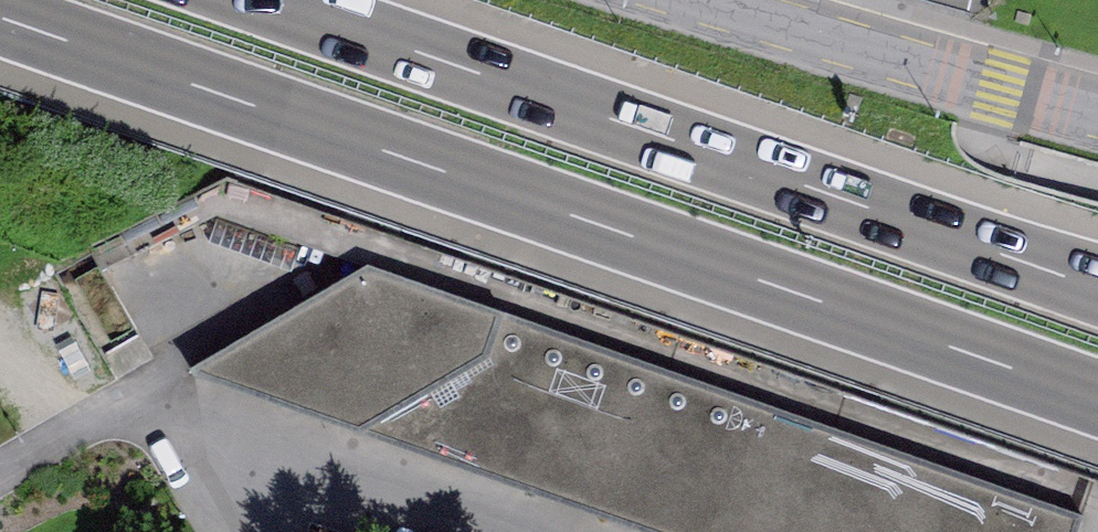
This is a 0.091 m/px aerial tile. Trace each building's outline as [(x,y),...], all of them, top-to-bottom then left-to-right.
[(372,272),(208,380),(643,531),(1092,531),(1097,528),(1097,525),(372,272)]
